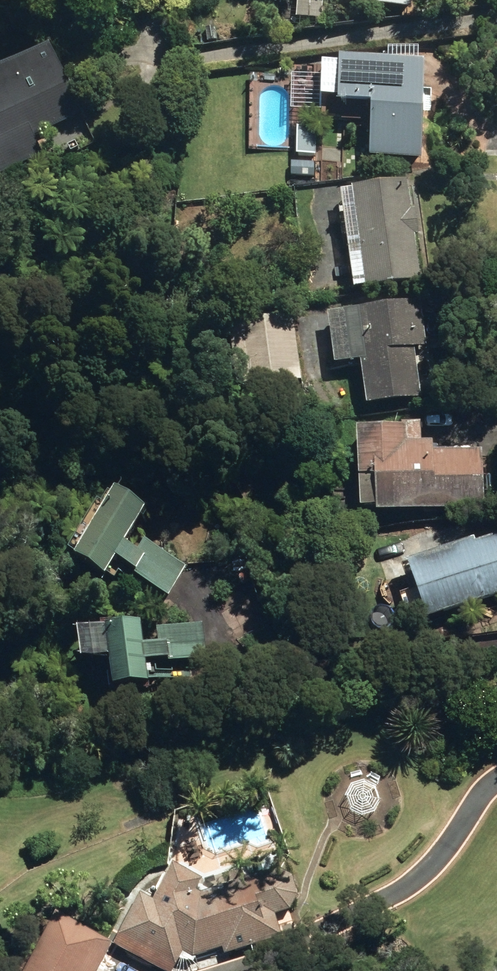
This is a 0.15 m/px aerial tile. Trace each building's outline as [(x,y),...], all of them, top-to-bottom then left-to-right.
[(323,0),(298,0),(297,19),(322,20),(323,0)] [(342,2),(412,9),(413,0),(342,0),(342,2)] [(369,159),(422,161),(425,62),(417,62),(418,47),(388,46),(388,60),(340,58),(339,105),(371,106),(369,159)] [(0,177),(42,156),(34,139),(82,115),(56,61),(0,89),(0,176),(0,177)] [(352,189),(366,290),(421,283),(415,237),(419,237),(415,211),(412,211),(408,182),(352,189)] [(360,364),(367,406),(421,400),(414,349),(426,347),(420,303),(360,310),(368,362),(360,364)] [(230,325),(238,390),(302,381),(293,317),(230,325)] [(376,479),(377,515),(485,511),(482,452),(434,452),(433,443),(408,444),(407,429),(358,431),(359,479),(376,479)] [(117,564),(170,598),(186,569),(143,543),(136,556),(126,550),(147,516),(117,498),(76,565),(105,583),(117,564)] [(428,622),(496,598),(496,538),(476,545),(475,541),(408,565),(428,622)] [(108,632),(115,692),(149,688),(146,667),(207,660),(202,627),(157,632),(159,648),(144,650),(141,628),(108,632)] [(349,784),(344,797),(348,811),(361,818),(376,815),(382,802),(377,787),(365,781),(349,784)] [(183,955),(193,960),(222,951),(224,956),(282,939),(275,918),(290,913),(298,897),(292,878),(277,871),(223,889),(226,898),(213,903),(209,893),(201,895),(197,893),(203,882),(173,866),(153,903),(140,896),(113,947),(159,970),(175,970),(183,955)] [(113,945),(56,915),(26,970),(99,970),(113,945)]
